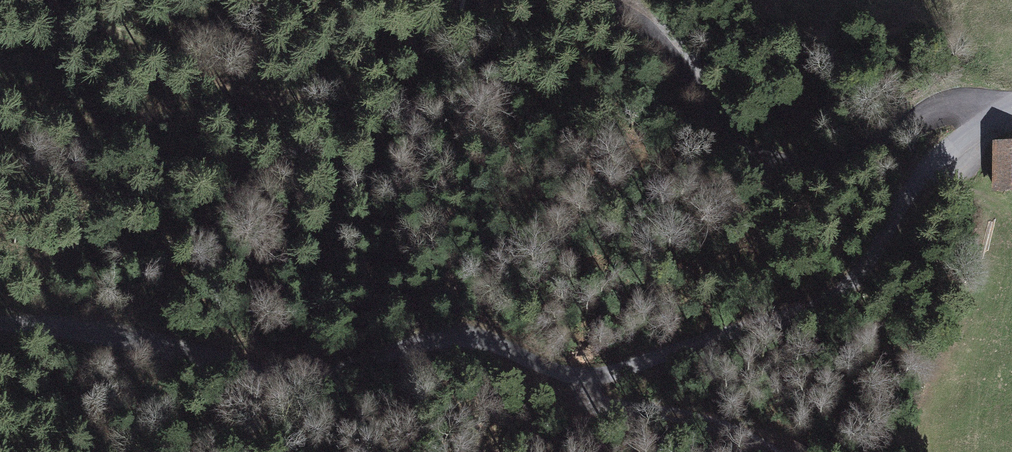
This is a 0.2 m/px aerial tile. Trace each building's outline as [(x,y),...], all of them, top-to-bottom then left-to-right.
[(992,142),(993,193),(1011,193),(1011,142),(992,142)]
